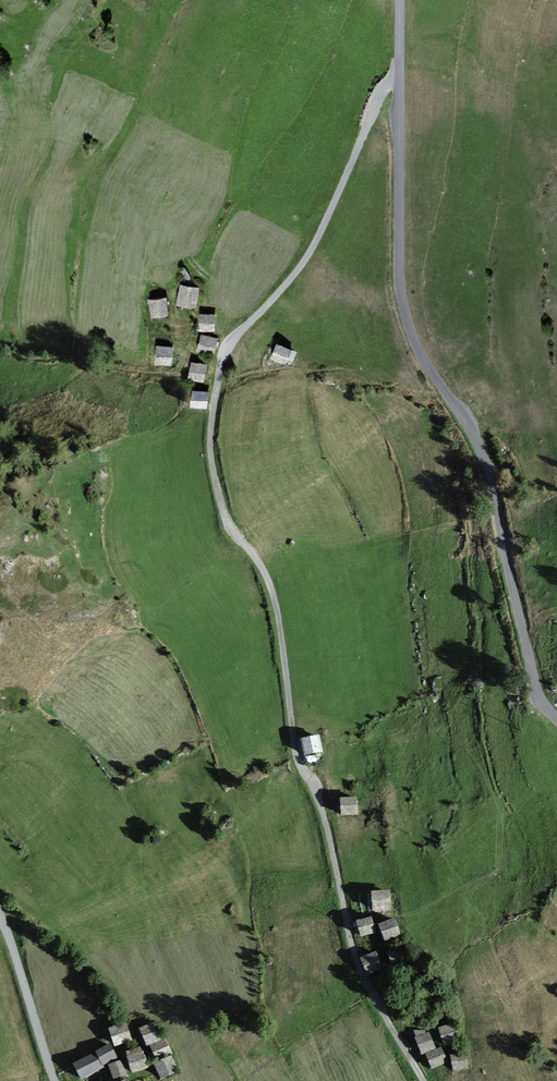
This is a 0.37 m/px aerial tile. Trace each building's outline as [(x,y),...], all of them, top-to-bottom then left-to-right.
[(199,291),(182,287),(179,303),(196,306),(199,291)] [(166,299),(151,300),(153,317),(167,315),(166,299)] [(215,316),(202,316),(202,330),(214,331),(215,316)] [(218,341),(204,336),(199,351),(213,355),(218,341)] [(292,351),(279,345),(273,358),(286,364),(292,351)] [(173,349),(159,347),(157,364),(171,366),(173,349)] [(207,366),(194,363),(190,378),(204,381),(207,366)] [(209,393),(195,391),(194,406),(208,408),(209,393)] [(319,738),(302,742),(306,760),(322,757),(319,738)] [(358,799),(340,801),(342,820),(360,818),(358,799)] [(389,893),(372,895),(374,917),(391,915),(389,893)] [(372,922),(359,926),(363,940),(376,936),(372,922)] [(402,939),(394,923),(380,929),(388,945),(402,939)] [(403,948),(387,955),(395,971),(410,965),(403,948)] [(385,971),(378,954),(364,960),(371,977),(385,971)] [(156,1024),(140,1031),(148,1048),(151,1047),(164,1041),(156,1024)] [(126,1025),(110,1031),(116,1049),(133,1043),(126,1025)] [(455,1027),(440,1031),(444,1047),(460,1043),(455,1027)] [(437,1052),(430,1034),(416,1040),(424,1058),(429,1056),(437,1052)] [(165,1041),(151,1047),(157,1062),(172,1056),(165,1041)] [(75,1068),(82,1080),(118,1060),(111,1047),(75,1068)] [(140,1049),(125,1055),(134,1077),(149,1071),(140,1049)] [(440,1051),(429,1056),(435,1069),(447,1064),(440,1051)] [(466,1054),(452,1056),(454,1074),(468,1072),(466,1054)] [(154,1067),(159,1080),(161,1080),(178,1074),(172,1059),(154,1067)] [(122,1064),(110,1069),(114,1080),(116,1080),(126,1077),(122,1064)]
